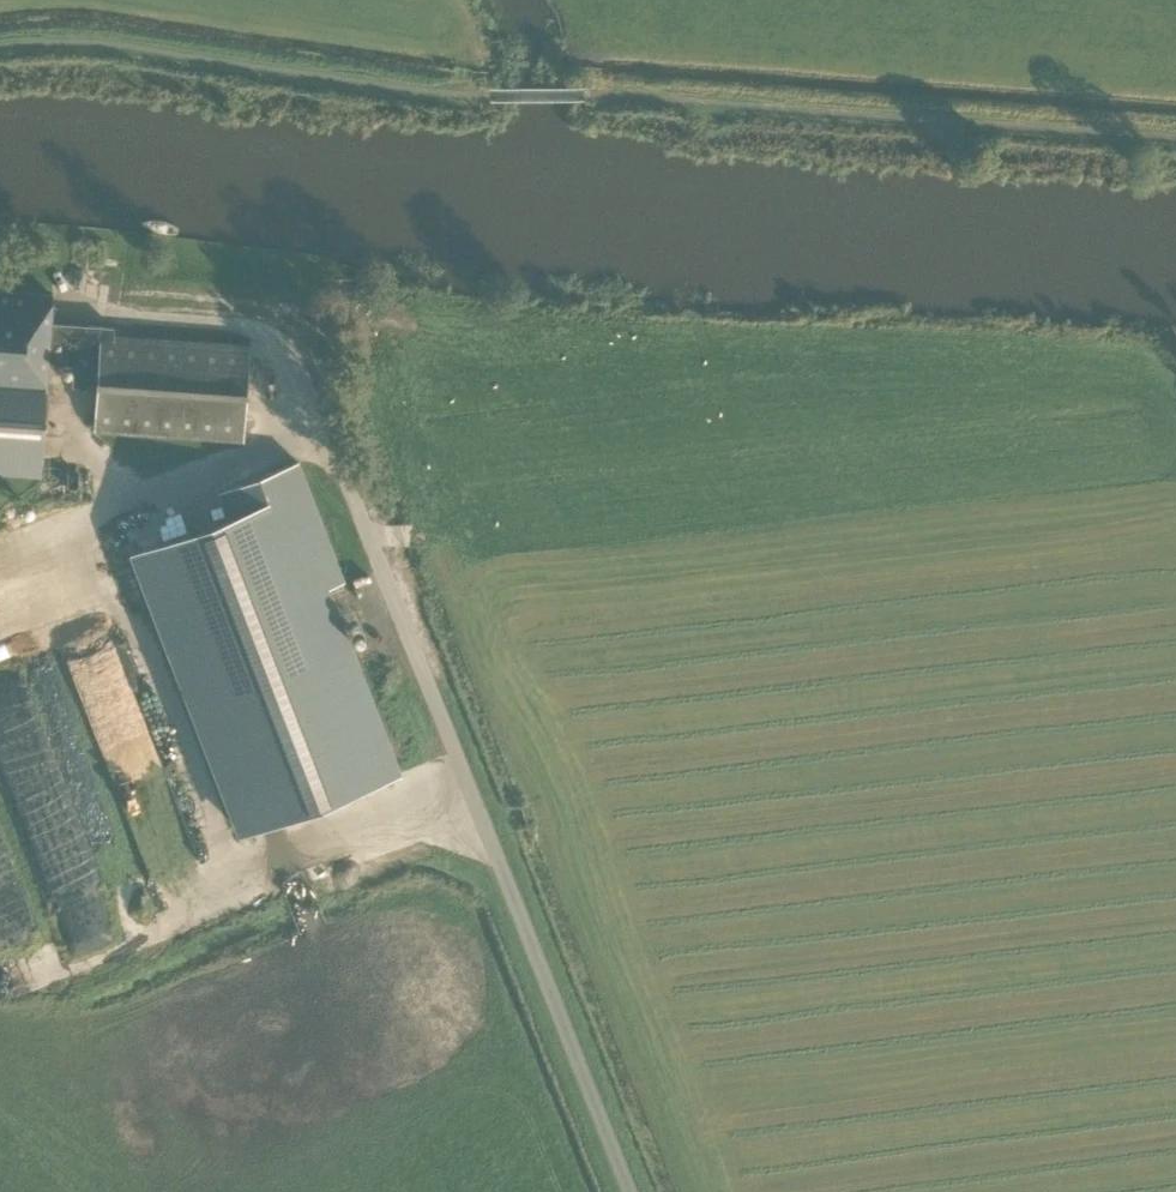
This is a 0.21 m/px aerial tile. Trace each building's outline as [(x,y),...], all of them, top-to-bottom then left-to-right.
[(0,291),(0,472),(43,474),(49,360),(74,361),(73,385),(96,387),(94,428),(245,438),(250,342),(100,333),(100,323),(54,320),(55,294),(0,291)] [(228,513),(135,549),(242,830),(394,772),(323,586),(343,578),(297,459),(219,489),(228,513)] [(34,859),(55,938),(111,923),(90,844),(34,859)]
